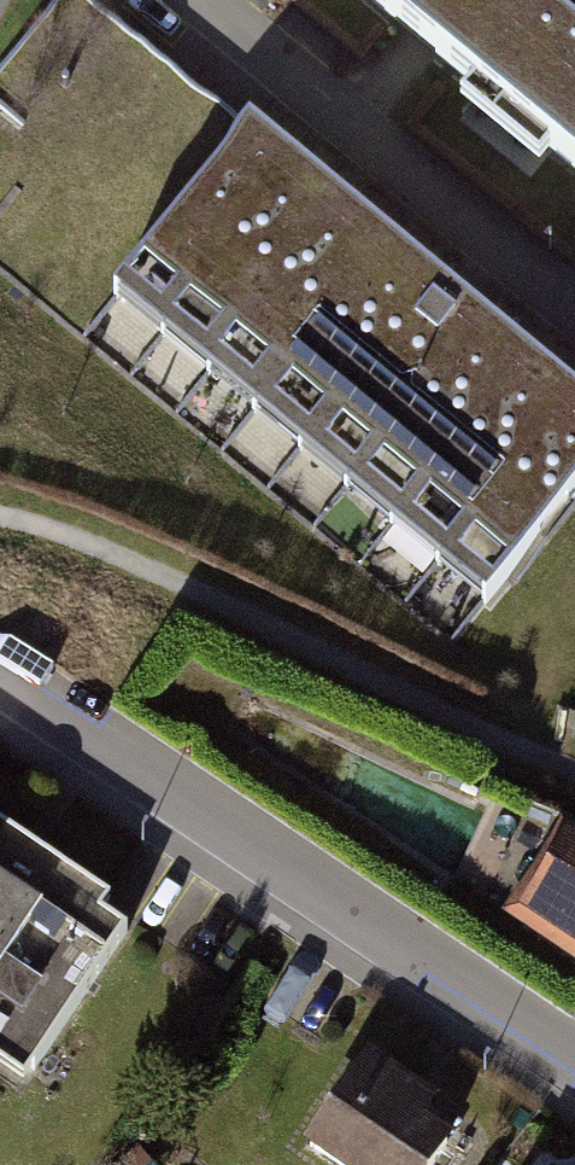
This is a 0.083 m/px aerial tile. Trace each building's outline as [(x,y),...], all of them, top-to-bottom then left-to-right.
[(574,175),(574,39),(529,0),(365,0),(574,175)] [(250,137),(109,310),(495,625),(574,527),(574,401),(250,137)] [(0,825),(0,1073),(38,1098),(153,927),(0,825)] [(568,833),(520,907),(574,943),(574,838),(568,833)] [(363,1068),(300,1161),(305,1164),(444,1164),(464,1136),(363,1068)]
